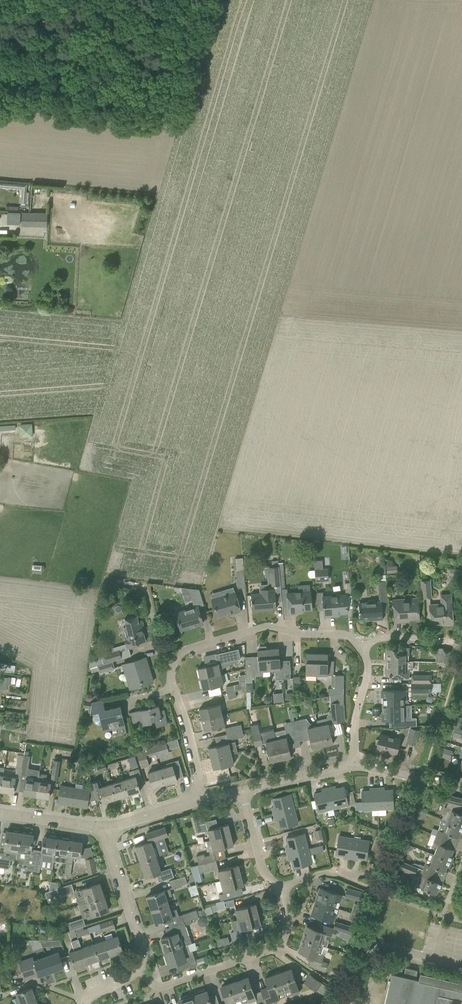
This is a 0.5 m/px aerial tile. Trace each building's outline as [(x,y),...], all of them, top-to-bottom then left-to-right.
[(20,223),(20,213),(8,213),(8,223),(20,223)] [(47,214),(23,213),(22,225),(46,225),(47,214)] [(19,423),(19,436),(32,436),(32,423),(19,423)] [(235,558),(236,570),(243,570),(242,558),(235,558)] [(279,566),(278,566),(278,560),(271,561),(272,567),(272,576),(270,577),(270,585),(260,585),(261,593),(251,593),(252,610),(276,608),(275,591),(274,591),(274,587),(280,586),(279,566)] [(314,560),(315,583),(323,582),(323,580),(328,580),(327,568),(323,568),(322,560),(314,560)] [(461,576),(461,569),(450,568),(449,575),(461,576)] [(79,576),(78,585),(86,585),(87,577),(79,576)] [(420,580),(422,598),(431,597),(430,579),(420,580)] [(389,612),(387,586),(386,586),(385,580),(378,581),(379,600),(373,601),(373,599),(367,599),(368,601),(358,602),(360,619),(376,618),(376,620),(383,619),(382,612),(389,612)] [(287,593),(288,606),(289,613),(299,612),(299,610),(312,609),(310,589),(309,584),(298,585),(299,592),(287,593)] [(195,607),(176,613),(181,630),(203,623),(198,607),(204,605),(201,595),(199,589),(194,589),(191,588),(181,587),(183,592),(190,590),(192,599),(195,607)] [(234,614),(241,611),(234,591),(212,598),(217,616),(233,611),(234,614)] [(334,616),(334,614),(347,613),(346,593),(323,595),(324,617),(334,616)] [(429,605),(431,623),(444,622),(444,624),(453,623),(451,603),(450,595),(441,595),(442,604),(429,605)] [(394,599),(395,612),(396,622),(405,621),(405,619),(419,618),(418,606),(421,605),(420,596),(394,599)] [(126,626),(123,627),(126,638),(124,638),(126,644),(127,649),(128,649),(138,647),(137,642),(146,640),(142,625),(143,624),(143,622),(139,623),(137,615),(127,618),(124,619),(126,626)] [(126,644),(111,648),(112,650),(119,648),(122,658),(130,655),(128,649),(127,649),(126,644)] [(269,670),(267,649),(267,648),(265,646),(260,647),(258,648),(258,650),(257,650),(258,667),(246,668),(246,682),(252,682),(252,676),(255,676),(255,675),(261,675),(263,673),(263,670),(269,670)] [(386,647),(386,660),(408,661),(408,655),(409,655),(409,648),(386,647)] [(101,657),(97,658),(99,665),(104,664),(112,661),(122,658),(119,648),(112,650),(100,654),(101,657)] [(217,663),(198,668),(200,678),(220,673),(219,669),(222,668),(221,663),(241,658),(238,648),(215,654),(217,663)] [(279,648),(267,649),(269,670),(275,669),(276,679),(290,678),(290,673),(291,673),(290,660),(280,661),(279,648)] [(438,662),(446,664),(450,650),(442,648),(438,662)] [(305,674),(316,674),(317,653),(306,653),(305,674)] [(317,653),(316,674),(333,675),(333,664),(328,664),(328,654),(317,653)] [(123,664),(130,688),(153,681),(146,657),(123,664)] [(408,661),(386,660),(386,675),(398,675),(398,677),(409,677),(409,670),(412,670),(412,661),(408,661)] [(99,665),(97,665),(98,670),(99,673),(114,668),(112,661),(104,664),(99,665)] [(220,673),(200,678),(203,689),(213,687),(223,684),(221,673),(220,673)] [(329,695),(330,695),(343,692),(343,675),(335,674),(335,687),(327,689),(329,695)] [(411,675),(411,683),(431,683),(431,675),(411,675)] [(431,683),(411,683),(411,691),(430,692),(431,683)] [(227,693),(235,691),(239,690),(237,684),(226,686),(227,693)] [(406,690),(382,690),(382,697),(384,697),(384,705),(404,705),(404,698),(406,698),(406,690)] [(316,720),(317,726),(318,725),(323,746),(333,743),(329,723),(333,722),(341,722),(339,704),(343,704),(343,692),(330,695),(330,702),(331,711),(329,711),(326,716),(327,717),(316,720)] [(98,724),(100,725),(101,725),(103,730),(124,725),(121,708),(120,707),(119,706),(118,706),(109,708),(108,708),(107,708),(107,709),(105,709),(103,699),(92,702),(91,708),(92,712),(93,712),(95,721),(96,723),(97,724),(98,724)] [(199,709),(202,719),(222,714),(220,704),(199,709)] [(142,724),(152,722),(151,721),(155,720),(156,726),(167,724),(164,709),(160,710),(158,705),(135,711),(138,722),(141,721),(142,724)] [(384,714),(382,714),(382,720),(398,720),(398,727),(416,726),(416,717),(411,717),(406,717),(406,712),(404,712),(404,705),(384,705),(384,714)] [(222,714),(202,719),(204,730),(225,725),(222,714)] [(306,718),(294,720),(296,730),(307,728),(312,748),(323,746),(318,725),(317,726),(313,726),(306,718)] [(274,733),(280,759),(291,757),(287,737),(297,734),(296,730),(294,720),(283,723),(285,730),(274,732),(274,733)] [(262,742),(261,736),(260,732),(259,732),(258,723),(250,725),(255,746),(262,744),(262,742)] [(225,728),(226,734),(242,730),(241,724),(225,728)] [(407,742),(415,744),(418,730),(410,728),(407,742)] [(242,730),(226,734),(227,740),(243,736),(242,730)] [(280,759),(274,733),(264,735),(270,762),(280,759)] [(376,750),(396,754),(400,739),(380,734),(376,750)] [(208,748),(211,758),(231,754),(231,753),(237,752),(235,741),(208,748)] [(165,743),(153,746),(156,754),(157,759),(169,756),(165,743)] [(153,746),(142,749),(136,751),(141,767),(149,765),(146,756),(156,754),(153,746)] [(23,794),(36,796),(39,773),(40,770),(28,768),(30,756),(28,756),(29,752),(25,751),(25,753),(24,753),(21,774),(21,775),(20,778),(25,779),(23,794)] [(16,774),(21,774),(24,753),(18,752),(15,769),(15,774),(16,774)] [(231,754),(211,758),(213,769),(233,764),(231,754)] [(128,757),(131,768),(138,766),(134,755),(128,757)] [(50,778),(57,779),(60,757),(55,756),(54,759),(53,759),(50,778)] [(78,770),(86,772),(87,763),(79,762),(78,770)] [(172,765),(160,768),(165,783),(177,780),(172,765)] [(3,775),(1,791),(13,793),(16,774),(15,774),(15,769),(10,768),(9,776),(3,775)] [(165,783),(160,768),(148,772),(152,787),(165,783)] [(131,776),(123,779),(128,795),(140,791),(134,770),(129,772),(131,776)] [(39,773),(36,796),(48,798),(51,782),(46,781),(47,774),(39,773)] [(123,779),(111,783),(116,798),(128,795),(123,779)] [(104,802),(116,798),(111,783),(101,786),(100,780),(92,782),(94,791),(97,799),(102,797),(104,802)] [(58,803),(72,806),(75,787),(60,784),(58,803)] [(335,786),(328,787),(333,808),(348,805),(344,786),(336,788),(335,786)] [(75,787),(72,806),(87,808),(88,801),(88,798),(90,790),(90,789),(75,787)] [(333,808),(328,787),(322,789),(322,791),(314,793),(318,812),(333,808)] [(384,787),(377,788),(378,809),(393,808),(392,790),(384,790),(384,787)] [(378,809),(377,788),(370,788),(370,791),(362,791),(363,810),(378,809)] [(88,798),(88,801),(97,799),(94,791),(90,790),(88,798)] [(272,807),(273,814),(294,808),(290,794),(272,798),(274,806),(272,807)] [(442,818),(461,826),(461,814),(459,812),(461,805),(461,798),(448,795),(447,802),(448,802),(446,808),(444,807),(442,813),(444,813),(442,818)] [(294,808),(273,814),(275,820),(278,820),(280,828),(298,823),(294,808)] [(208,833),(210,840),(231,834),(228,824),(207,829),(204,817),(195,819),(198,832),(204,830),(205,834),(208,833)] [(436,836),(448,840),(450,834),(458,838),(461,831),(461,832),(461,826),(442,818),(439,825),(440,825),(436,836)] [(136,846),(141,862),(157,857),(154,848),(155,847),(153,841),(168,836),(165,827),(146,833),(149,842),(136,846)] [(323,838),(320,829),(314,831),(317,840),(323,838)] [(9,868),(12,850),(17,851),(20,833),(18,833),(18,831),(14,831),(13,832),(7,831),(5,845),(0,844),(0,867),(9,868)] [(21,833),(20,833),(17,851),(16,861),(28,863),(27,866),(34,867),(36,854),(35,854),(36,850),(35,850),(35,851),(31,850),(33,835),(27,834),(26,833),(23,832),(21,833)] [(374,847),(380,848),(383,834),(377,832),(374,847)] [(285,847),(287,853),(308,848),(304,833),(286,838),(288,846),(285,847)] [(196,855),(198,864),(216,860),(213,850),(233,845),(231,834),(210,840),(211,846),(209,847),(210,854),(204,856),(204,854),(196,855)] [(41,854),(36,854),(34,867),(40,868),(41,859),(53,861),(56,838),(57,837),(49,836),(49,837),(44,837),(41,854)] [(344,858),(350,859),(354,838),(339,836),(336,854),(344,855),(344,858)] [(438,844),(434,854),(452,861),(453,857),(451,856),(453,849),(445,846),(448,840),(436,836),(433,842),(438,844)] [(62,839),(56,838),(53,861),(59,862),(60,859),(66,859),(69,840),(69,838),(63,837),(62,839)] [(354,838),(350,859),(357,860),(358,858),(366,859),(369,841),(354,838)] [(82,842),(69,840),(66,859),(64,873),(71,874),(73,856),(80,857),(82,842)] [(322,844),(315,846),(317,853),(324,851),(322,844)] [(308,848),(287,853),(289,860),(291,860),(294,867),(311,863),(309,854),(311,853),(310,847),(308,848)] [(425,863),(423,869),(435,873),(437,868),(445,871),(447,865),(450,866),(452,861),(434,854),(430,865),(425,863)] [(85,859),(89,874),(96,872),(93,857),(85,859)] [(157,857),(141,862),(146,877),(156,873),(159,882),(174,877),(171,867),(161,871),(157,857)] [(218,874),(220,881),(241,875),(238,865),(218,870),(216,860),(198,864),(197,864),(197,865),(199,873),(214,869),(216,874),(218,874)] [(435,873),(423,869),(402,861),(399,868),(414,874),(414,873),(419,877),(415,886),(420,888),(422,890),(425,890),(436,894),(439,887),(441,888),(443,884),(432,880),(435,873)] [(197,865),(190,867),(196,882),(201,881),(199,873),(197,865)] [(169,880),(172,888),(187,883),(184,875),(169,880)] [(241,875),(220,881),(223,891),(244,886),(241,875)] [(50,881),(49,891),(57,888),(58,882),(50,881)] [(49,891),(45,892),(48,903),(58,899),(59,896),(74,891),(71,883),(57,888),(49,891)] [(76,897),(78,905),(104,896),(100,883),(76,891),(78,896),(76,897)] [(320,888),(315,901),(334,907),(336,900),(340,901),(342,895),(320,888)] [(345,896),(363,901),(366,893),(347,888),(345,896)] [(147,896),(152,910),(169,904),(167,897),(172,895),(169,889),(147,896)] [(214,897),(216,903),(224,901),(225,901),(233,899),(231,893),(214,897)] [(104,896),(78,905),(81,912),(83,912),(85,917),(109,909),(104,896)] [(334,907),(315,901),(311,914),(334,921),(336,915),(332,914),(334,907)] [(169,904),(152,910),(156,923),(178,916),(176,909),(171,911),(169,904)] [(235,909),(237,919),(258,914),(255,904),(235,909)] [(204,908),(204,911),(205,910),(206,914),(212,912),(210,906),(204,908)] [(181,915),(183,922),(184,922),(206,914),(205,910),(204,911),(197,913),(196,909),(181,915)] [(258,914),(237,919),(240,930),(231,932),(234,945),(244,942),(241,930),(261,925),(258,914)] [(68,922),(70,930),(85,925),(83,917),(68,922)] [(112,919),(100,923),(102,928),(101,929),(102,931),(115,927),(112,919)] [(336,921),(334,928),(336,929),(351,934),(353,927),(336,921)] [(161,938),(166,951),(181,947),(187,945),(185,937),(188,935),(184,922),(183,922),(165,929),(168,936),(161,938)] [(100,923),(88,928),(89,933),(101,929),(102,928),(100,923)] [(307,926),(303,938),(321,944),(322,939),(328,941),(330,935),(334,936),(336,929),(334,928),(321,924),(319,931),(307,926)] [(89,933),(88,928),(75,932),(77,937),(89,933)] [(117,935),(105,940),(106,941),(105,941),(110,955),(111,954),(111,955),(123,951),(117,935)] [(228,937),(216,940),(218,947),(230,944),(228,937)] [(321,944),(303,938),(298,951),(307,954),(307,957),(310,958),(308,965),(325,970),(327,963),(321,961),(324,954),(326,955),(328,947),(321,945),(321,944)] [(87,963),(81,948),(78,939),(71,941),(74,950),(69,952),(75,968),(87,963)] [(105,940),(93,944),(99,959),(111,955),(111,954),(110,955),(105,941),(106,941),(105,940)] [(93,944),(81,948),(87,963),(99,959),(93,944)] [(181,947),(166,951),(164,952),(169,965),(175,963),(177,971),(197,964),(192,951),(189,952),(187,945),(181,947)] [(58,952),(46,956),(51,972),(64,967),(58,952)] [(51,972),(46,956),(29,962),(28,959),(19,962),(25,979),(39,974),(39,976),(51,972)] [(392,971),(401,973),(403,967),(394,965),(392,971)] [(405,968),(404,974),(416,976),(417,970),(405,968)] [(291,969),(278,973),(286,997),(299,992),(291,969)] [(420,972),(419,979),(392,973),(385,1003),(461,1003),(461,981),(420,972)] [(264,1001),(265,1001),(266,1003),(272,1003),(274,1003),(274,1001),(286,997),(278,973),(265,978),(268,988),(260,991),(264,1001)] [(317,990),(322,994),(327,987),(322,983),(310,975),(305,983),(316,991),(317,990)] [(248,977),(234,982),(242,1003),(248,1001),(249,1002),(256,1000),(248,977)] [(234,982),(221,986),(227,1003),(241,1003),(242,1003),(234,982)] [(19,1003),(23,1003),(36,999),(32,988),(16,994),(19,1003)] [(193,996),(195,1003),(211,1003),(206,991),(205,992),(204,989),(197,992),(198,994),(193,996)] [(193,996),(188,997),(187,995),(180,998),(181,1000),(179,1000),(180,1003),(195,1003),(193,996)]
